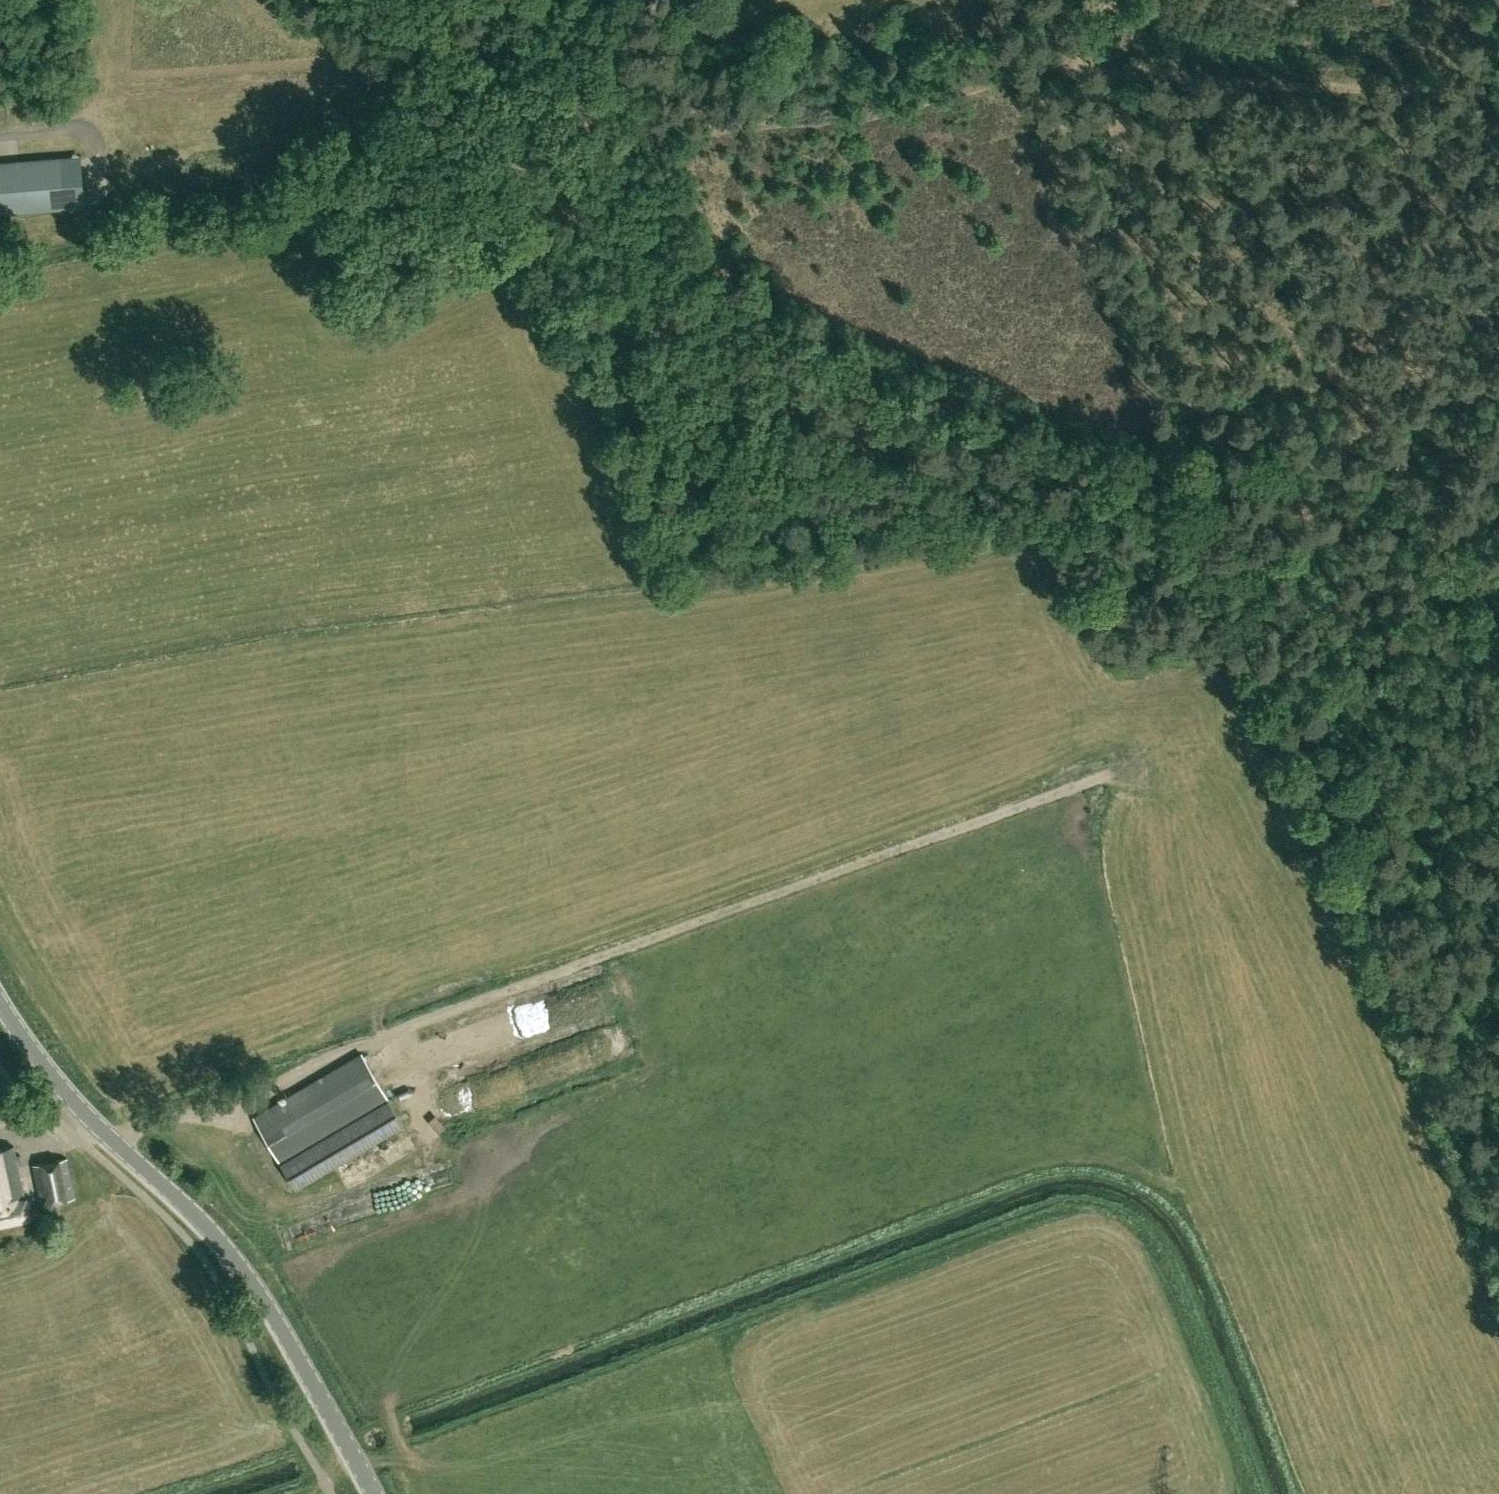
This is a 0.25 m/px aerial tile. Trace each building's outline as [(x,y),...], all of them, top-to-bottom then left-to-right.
[(66,209),(61,157),(0,162),(0,215),(66,209)] [(482,1053),(566,1023),(558,999),(474,1029),(482,1053)] [(252,1116),(294,1187),(402,1124),(361,1053),(252,1116)] [(31,1218),(27,1197),(25,1198),(14,1146),(0,1149),(0,1225),(31,1218)] [(42,1205),(75,1198),(68,1159),(34,1165),(42,1205)]
